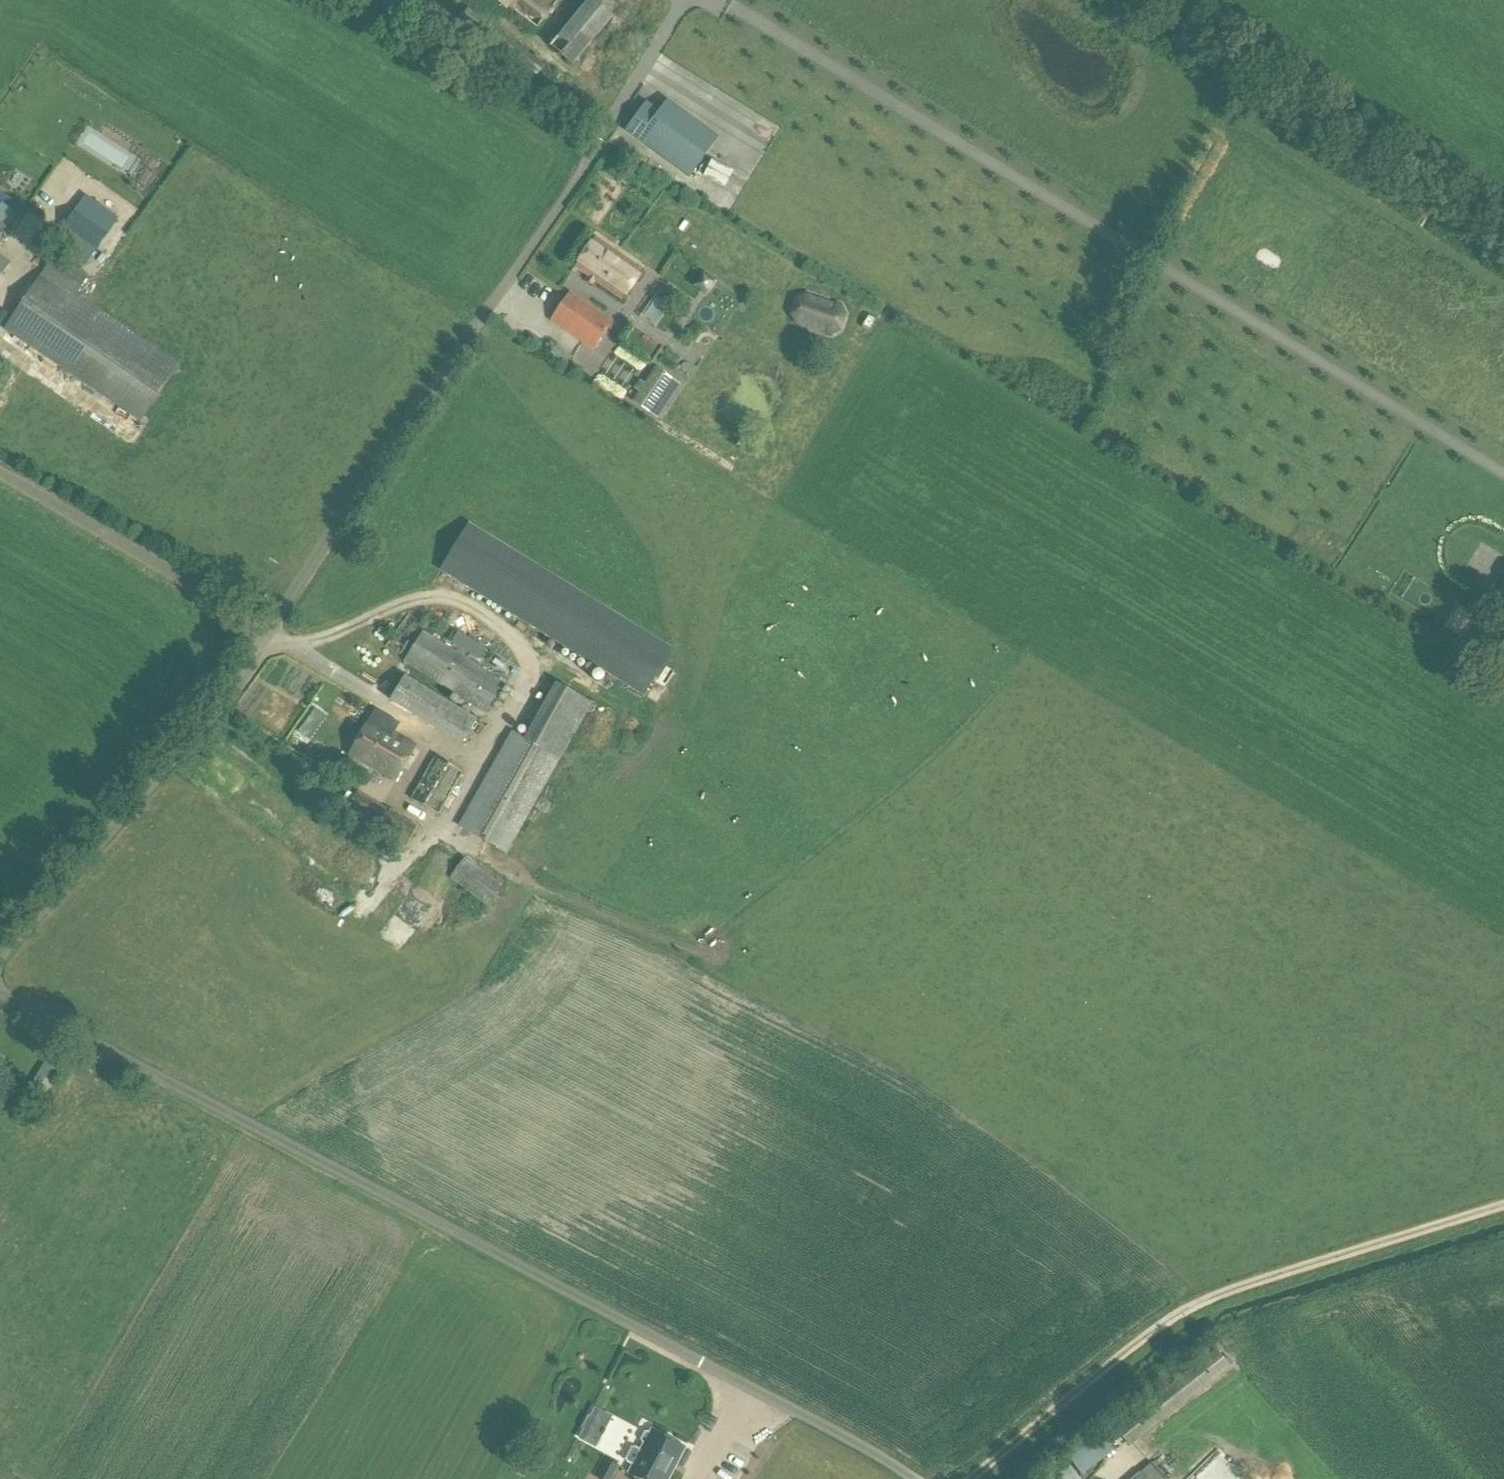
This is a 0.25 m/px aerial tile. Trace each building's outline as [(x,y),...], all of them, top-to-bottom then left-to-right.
[(559,53),(580,67),(613,18),(615,19),(628,0),(590,0),(594,3),(593,4),(598,7),(589,19),(585,16),(559,53)] [(645,105),(624,134),(687,180),(715,142),(665,105),(658,115),(645,105)] [(88,195),(55,244),(93,270),(105,250),(93,242),(102,230),(110,235),(121,219),(88,195)] [(17,215),(0,205),(0,239),(17,215)] [(599,239),(578,268),(617,296),(638,266),(599,239)] [(12,264),(0,255),(0,281),(12,264)] [(56,257),(6,330),(144,423),(182,365),(78,297),(89,278),(56,257)] [(572,293),(552,322),(595,351),(615,322),(572,293)] [(806,295),(795,302),(790,317),(796,326),(830,337),(840,333),(845,318),(840,307),(806,295)] [(643,320),(606,377),(621,386),(658,330),(643,320)] [(641,393),(635,402),(659,419),(683,385),(659,368),(648,384),(643,380),(636,389),(641,393)] [(676,650),(472,524),(442,572),(646,697),(676,650)] [(410,614),(385,646),(406,659),(404,663),(488,715),(508,684),(426,631),(429,626),(410,614)] [(459,629),(452,640),(480,658),(487,647),(459,629)] [(408,677),(393,702),(464,745),(479,720),(408,677)] [(514,733),(461,827),(509,854),(593,703),(559,684),(527,740),(514,733)] [(375,714),(352,757),(397,782),(417,747),(383,728),(387,721),(375,714)] [(435,757),(411,800),(441,816),(465,773),(435,757)] [(466,859),(451,880),(490,909),(506,888),(466,859)] [(318,895),(329,886),(320,876),(310,885),(318,895)] [(52,1054),(27,1094),(44,1105),(70,1065),(52,1054)] [(1217,1350),(1118,1429),(1132,1447),(1232,1367),(1217,1350)] [(628,1459),(630,1462),(635,1465),(630,1473),(642,1478),(670,1478),(687,1448),(653,1430),(643,1450),(638,1447),(634,1448),(628,1459)] [(1102,1432),(1070,1457),(1084,1475),(1117,1450),(1102,1432)] [(573,1466),(589,1467),(590,1454),(574,1453),(573,1466)] [(599,1478),(600,1478),(614,1478),(620,1467),(608,1461),(599,1478)] [(1059,1472),(1064,1478),(1080,1478),(1069,1465),(1059,1472)] [(1139,1478),(1165,1478),(1154,1466),(1139,1478)]
